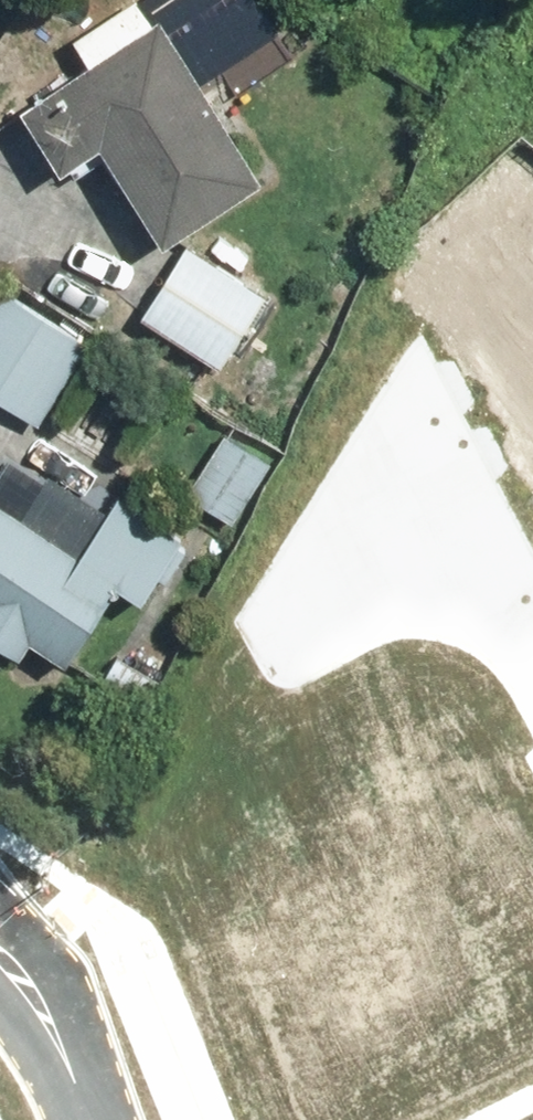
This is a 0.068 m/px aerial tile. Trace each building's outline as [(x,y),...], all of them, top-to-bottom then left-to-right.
[(14,103),(56,172),(99,146),(158,243),(267,176),(170,15),(154,25),(141,0),(138,0),(71,35),(85,63),(14,103)] [(186,241),(139,312),(219,365),(266,293),(186,241)] [(35,423),(89,348),(0,284),(0,398),(35,423)] [(222,427),(181,487),(237,525),(277,464),(222,427)] [(0,504),(0,643),(17,653),(25,640),(103,689),(193,547),(115,498),(79,555),(0,504)]
